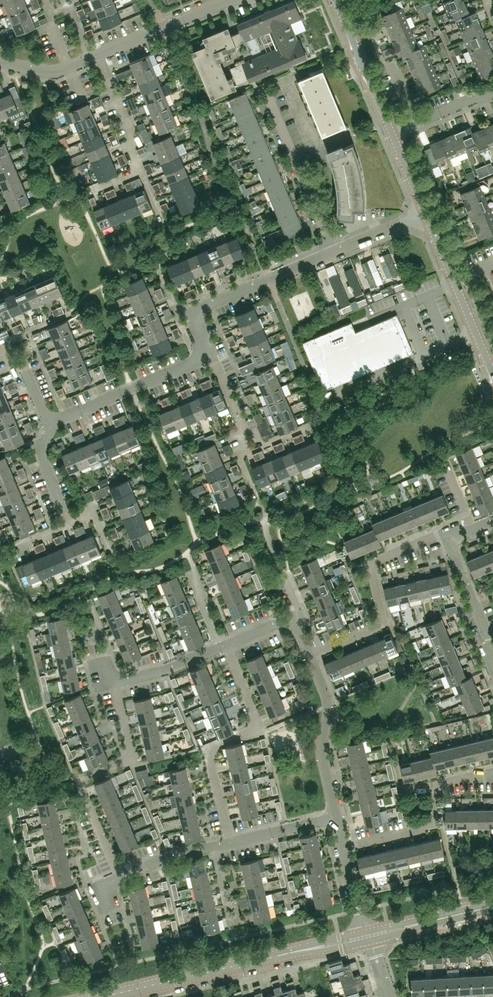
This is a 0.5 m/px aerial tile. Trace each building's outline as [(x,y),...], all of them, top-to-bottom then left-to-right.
[(24,0),(14,0),(5,4),(9,14),(27,7),(24,0)] [(463,0),(448,0),(438,4),(442,3),(447,12),(465,5),(463,0)] [(117,11),(113,1),(95,8),(99,18),(117,11)] [(238,24),(241,31),(244,39),(245,42),(246,42),(250,52),(253,54),(261,50),(262,48),(257,37),(273,30),(280,47),(230,68),(237,85),(249,80),(250,81),(288,65),(287,64),(292,62),(293,63),(307,57),(299,39),(298,40),(291,23),(301,18),(294,1),(271,10),(271,12),(267,14),(266,12),(238,24)] [(469,14),(465,5),(447,12),(451,23),(456,20),(475,12),(469,14)] [(405,18),(401,9),(405,7),(405,6),(382,16),(386,26),(405,18)] [(27,7),(9,14),(5,16),(9,26),(13,24),(31,17),(27,7)] [(121,20),(117,11),(99,18),(101,22),(103,28),(103,29),(119,22),(122,21),(121,20)] [(479,22),(475,12),(456,20),(457,22),(460,30),(479,22)] [(35,26),(33,22),(31,17),(13,24),(18,34),(17,34),(36,27),(35,26)] [(409,28),(407,22),(405,18),(386,26),(390,36),(409,28)] [(484,32),(479,22),(460,30),(465,40),(484,32)] [(243,39),(244,39),(241,31),(232,35),(229,27),(204,37),(204,40),(203,41),(202,42),(202,43),(201,44),(201,45),(201,46),(201,47),(192,51),(212,98),(237,88),(232,76),(228,78),(220,60),(230,56),(229,52),(237,48),(236,46),(237,46),(238,45),(239,44),(239,43),(240,43),(240,42),(241,41),(241,40),(242,40),(242,39),(243,39)] [(413,38),(409,28),(390,36),(394,46),(413,38)] [(488,42),(484,32),(465,40),(467,45),(469,50),(488,42)] [(418,48),(413,38),(394,46),(399,56),(405,54),(423,46),(423,45),(418,48)] [(492,52),(488,42),(469,50),(473,60),(492,52)] [(427,53),(438,49),(436,44),(426,48),(427,53)] [(428,56),(423,46),(405,54),(409,64),(428,56)] [(447,55),(444,49),(440,50),(438,51),(441,58),(447,55)] [(154,53),(154,52),(149,55),(130,62),(130,63),(131,63),(132,67),(122,71),(124,77),(135,72),(152,65),(158,62),(154,53)] [(492,52),(473,60),(477,70),(492,63),(492,55),(492,52)] [(432,66),(428,56),(409,64),(413,74),(432,66)] [(157,73),(167,69),(164,63),(154,67),(157,73)] [(477,70),(481,80),(492,75),(492,63),(477,70)] [(157,75),(152,65),(135,72),(139,82),(157,75)] [(436,76),(432,66),(413,74),(417,84),(436,76)] [(461,69),(457,71),(460,78),(464,76),(464,75),(468,73),(466,68),(461,69)] [(325,82),(320,71),(299,80),(304,91),(325,82)] [(161,85),(157,75),(139,82),(143,92),(161,85)] [(440,86),(436,76),(417,84),(421,94),(440,86)] [(330,93),(325,82),(304,91),(309,102),(330,93)] [(165,95),(161,85),(143,92),(147,102),(165,95)] [(19,96),(14,98),(12,92),(11,93),(1,97),(9,115),(11,120),(27,113),(19,96)] [(230,106),(232,106),(236,115),(254,108),(252,103),(251,104),(249,99),(250,98),(247,92),(246,93),(246,92),(229,99),(229,100),(227,101),(230,106)] [(335,105),(330,93),(309,102),(313,114),(335,105)] [(169,105),(165,95),(147,102),(151,112),(169,105)] [(1,97),(0,98),(0,119),(9,115),(1,97)] [(92,113),(88,104),(88,103),(70,111),(75,121),(92,113)] [(173,115),(169,105),(151,112),(156,122),(173,115)] [(339,116),(335,105),(313,114),(318,125),(339,116)] [(213,120),(217,119),(212,106),(208,108),(213,120)] [(257,117),(254,112),(255,112),(254,108),(236,115),(240,125),(257,117)] [(96,123),(92,113),(75,121),(79,131),(96,123)] [(178,124),(173,115),(156,122),(160,132),(159,132),(159,133),(164,131),(165,134),(183,127),(181,123),(178,125),(178,124)] [(51,118),(50,119),(54,129),(56,128),(61,126),(57,116),(51,118)] [(344,127),(339,116),(318,125),(323,136),(344,127)] [(261,126),(260,122),(259,122),(257,117),(240,125),(244,134),(261,126)] [(100,133),(96,123),(79,131),(83,141),(100,133)] [(492,124),(482,128),(490,148),(488,148),(491,155),(492,154),(492,149),(492,147),(492,146),(492,126),(492,124)] [(264,136),(262,131),(263,131),(261,126),(244,134),(248,143),(264,136)] [(480,152),(472,133),(470,127),(460,131),(468,150),(466,151),(469,158),(473,156),(470,150),(477,146),(480,152)] [(490,148),(482,128),(472,133),(480,152),(488,148),(490,148)] [(468,150),(460,131),(450,135),(458,155),(466,151),(468,150)] [(105,143),(100,133),(83,141),(87,151),(105,143)] [(175,145),(171,135),(171,134),(153,142),(153,143),(154,142),(158,152),(175,145)] [(458,155),(450,135),(440,140),(448,159),(446,160),(449,166),(453,165),(450,158),(458,155)] [(269,145),(268,141),(267,141),(264,136),(248,143),(252,153),(269,145)] [(65,140),(58,142),(61,152),(69,150),(65,140)] [(448,159),(440,140),(430,144),(438,163),(446,160),(448,159)] [(5,142),(0,144),(0,156),(9,152),(5,142)] [(109,153),(105,143),(87,151),(91,161),(109,153)] [(364,182),(363,176),(362,170),(362,169),(360,163),(360,162),(359,156),(356,150),(354,143),(331,153),(333,159),(335,164),(333,164),(336,175),(338,186),(339,198),(341,198),(341,203),(341,209),(341,215),(353,216),(353,210),(355,210),(357,210),(366,210),(366,208),(366,203),(366,196),(365,190),(365,189),(364,183),(364,182)] [(179,155),(175,145),(158,152),(162,162),(179,155)] [(272,155),(270,150),(271,150),(269,145),(252,153),(255,162),(272,155)] [(145,152),(143,146),(136,149),(139,154),(145,152)] [(9,152),(0,156),(0,168),(13,162),(9,152)] [(113,163),(109,153),(91,161),(96,171),(113,163)] [(183,165),(179,155),(162,162),(166,172),(183,165)] [(277,164),(275,160),(274,160),(272,155),(255,162),(259,172),(277,164)] [(13,162),(0,168),(0,179),(17,172),(13,162)] [(117,173),(113,163),(96,171),(100,180),(99,181),(118,173),(117,173)] [(280,174),(278,169),(279,168),(277,164),(259,172),(263,181),(280,174)] [(188,175),(183,165),(166,172),(170,182),(188,175)] [(17,172),(0,179),(0,181),(4,190),(21,182),(17,172)] [(285,183),(283,178),(282,179),(280,174),(263,181),(267,190),(285,183)] [(192,185),(188,175),(170,182),(175,192),(192,185)] [(26,192),(21,182),(4,190),(8,200),(26,192)] [(288,193),(286,188),(287,187),(285,183),(267,190),(271,200),(288,193)] [(196,195),(192,185),(175,192),(179,202),(196,195)] [(484,197),(479,186),(460,194),(465,205),(484,197)] [(152,207),(145,189),(144,189),(144,190),(135,194),(142,211),(152,207),(152,208),(152,207)] [(30,202),(26,192),(8,200),(12,209),(11,210),(12,210),(30,202)] [(293,202),(291,197),(290,198),(288,193),(271,200),(275,209),(293,202)] [(142,211),(135,194),(125,198),(132,215),(142,211)] [(200,205),(196,195),(179,202),(183,212),(182,212),(182,213),(201,205),(200,204),(200,205)] [(489,209),(484,197),(465,205),(470,217),(489,209)] [(132,215),(125,198),(114,202),(122,220),(132,215)] [(122,220),(114,202),(104,206),(112,224),(122,220)] [(296,211),(294,206),(295,206),(293,202),(275,209),(279,219),(296,211)] [(112,224),(104,206),(95,210),(94,210),(102,229),(102,228),(112,224)] [(489,209),(470,217),(474,228),(492,220),(492,219),(489,209)] [(301,220),(299,216),(298,217),(296,211),(279,219),(283,228),(301,220)] [(6,213),(0,215),(0,223),(9,219),(6,213)] [(304,231),(302,225),(303,225),(301,220),(283,228),(287,238),(304,231)] [(474,228),(479,240),(492,234),(492,220),(474,228)] [(245,255),(238,236),(237,237),(228,241),(235,259),(245,255)] [(235,259),(228,241),(218,245),(225,263),(235,259)] [(109,246),(108,246),(111,253),(118,251),(117,249),(115,243),(109,246)] [(225,263),(218,245),(208,250),(215,267),(225,263)] [(215,267),(208,250),(198,254),(205,272),(215,267)] [(205,272),(198,254),(188,258),(195,276),(205,272)] [(392,256),(380,259),(384,280),(397,277),(392,256)] [(195,276),(188,258),(178,262),(185,280),(195,276)] [(363,265),(370,290),(382,286),(374,261),(363,265)] [(185,280),(178,262),(168,266),(167,266),(169,271),(175,285),(176,284),(185,280)] [(340,264),(325,269),(328,278),(345,272),(354,298),(362,296),(352,266),(342,269),(340,264)] [(63,294),(56,275),(55,276),(46,280),(53,298),(63,294)] [(147,287),(143,277),(144,277),(143,276),(125,284),(125,285),(129,294),(147,287)] [(53,298),(46,280),(35,284),(43,302),(53,298)] [(406,288),(404,282),(394,287),(396,292),(406,288)] [(33,306),(25,289),(23,284),(13,288),(15,293),(23,311),(33,306)] [(43,302),(35,284),(25,289),(33,306),(43,302)] [(151,297),(147,287),(129,294),(134,304),(151,297)] [(384,297),(382,291),(372,296),(374,301),(384,297)] [(23,311),(15,293),(5,297),(13,315),(23,311)] [(5,297),(0,299),(0,313),(3,319),(13,315),(5,297)] [(155,307),(151,297),(134,304),(138,314),(155,307)] [(369,304),(367,298),(357,302),(359,308),(369,304)] [(341,315),(338,310),(336,305),(330,307),(335,318),(341,315)] [(353,310),(351,305),(341,309),(344,314),(353,310)] [(160,317),(155,307),(138,314),(142,324),(160,317)] [(258,318),(254,308),(255,308),(255,307),(236,315),(237,315),(241,325),(258,318)] [(261,318),(263,325),(276,320),(274,313),(261,318)] [(404,330),(397,314),(385,319),(387,325),(395,322),(399,332),(404,330)] [(164,327),(160,317),(142,324),(146,334),(164,327)] [(245,335),(262,328),(258,318),(241,325),(245,335)] [(120,320),(118,321),(122,332),(124,331),(128,330),(124,319),(120,320)] [(409,354),(409,353),(408,354),(405,345),(405,344),(404,344),(399,332),(395,322),(387,325),(385,319),(372,325),(356,332),(352,322),(351,322),(344,325),(343,325),(337,328),(336,328),(336,329),(330,331),(329,331),(328,331),(329,332),(322,334),(321,335),(315,337),(314,338),(303,342),(323,390),(334,386),(335,386),(335,385),(341,383),(342,383),(342,382),(349,380),(350,379),(356,377),(357,376),(363,373),(363,374),(364,373),(371,370),(371,371),(372,370),(378,367),(379,367),(385,364),(386,364),(393,361),(394,361),(400,358),(401,358),(408,355),(409,354)] [(71,331),(67,321),(67,320),(49,328),(53,338),(71,331)] [(76,338),(91,332),(88,326),(74,332),(76,338)] [(168,337),(164,327),(146,334),(150,344),(168,337)] [(267,338),(262,328),(245,335),(249,345),(267,338)] [(10,336),(7,329),(0,332),(0,340),(10,336)] [(75,340),(71,331),(53,338),(57,348),(75,340)] [(78,343),(80,348),(94,342),(91,336),(78,343)] [(172,347),(168,337),(150,344),(154,354),(154,355),(173,347),(173,346),(172,347)] [(271,348),(267,338),(249,345),(253,355),(271,348)] [(80,350),(75,340),(57,348),(62,358),(80,350)] [(275,357),(271,348),(253,355),(256,361),(239,367),(242,375),(260,367),(259,365),(276,358),(276,357),(275,357)] [(84,360),(80,350),(62,358),(66,368),(84,360)] [(88,370),(84,360),(66,368),(70,378),(88,370)] [(108,363),(101,365),(105,375),(112,372),(113,372),(109,362),(108,363)] [(277,376),(273,366),(273,365),(254,373),(255,374),(255,373),(259,383),(277,376)] [(92,380),(88,370),(70,378),(74,388),(93,381),(92,380)] [(281,386),(278,379),(277,376),(259,383),(263,393),(281,386)] [(285,396),(281,386),(263,393),(268,403),(285,396)] [(228,407),(220,388),(219,389),(220,389),(210,393),(218,410),(227,407),(228,407)] [(218,410),(210,393),(200,397),(208,415),(218,410)] [(290,406),(285,396),(268,403),(272,413),(290,406)] [(208,415),(200,397),(190,401),(197,419),(208,415)] [(8,401),(0,405),(0,416),(12,411),(8,401)] [(197,419),(190,401),(180,406),(187,423),(197,419)] [(187,423),(180,406),(170,410),(177,427),(187,423)] [(294,416),(290,406),(272,413),(276,423),(294,416)] [(177,427),(170,410),(160,414),(167,432),(168,432),(168,431),(177,427)] [(12,411),(0,416),(0,428),(16,421),(12,411)] [(298,426),(294,416),(276,423),(280,433),(280,434),(298,426),(298,425),(298,426)] [(16,421),(0,428),(0,432),(3,439),(20,432),(16,421)] [(236,424),(224,429),(226,434),(238,429),(236,424)] [(141,443),(133,425),(132,425),(133,426),(123,430),(131,447),(140,443),(140,444),(141,443)] [(131,447),(123,430),(113,434),(121,451),(131,447)] [(24,441),(20,432),(3,439),(7,448),(6,449),(7,449),(25,442),(25,441),(24,441)] [(121,451),(113,434),(103,438),(111,456),(121,451)] [(111,456),(103,438),(93,442),(101,460),(111,456)] [(330,457),(322,438),(321,439),(322,439),(312,443),(320,461),(329,457),(330,457)] [(101,460),(93,442),(83,447),(90,464),(101,460)] [(219,454),(215,444),(215,443),(196,451),(197,451),(201,461),(219,454)] [(320,461),(312,443),(302,447),(310,465),(320,461)] [(90,464),(83,447),(73,451),(80,468),(90,464)] [(310,465),(302,447),(292,451),(300,469),(310,465)] [(476,457),(472,447),(456,453),(460,464),(476,457)] [(80,468),(73,451),(63,455),(63,454),(63,455),(70,473),(71,473),(71,472),(80,468)] [(300,469),(292,451),(282,456),(290,474),(300,469)] [(223,463),(222,461),(219,454),(201,461),(205,471),(223,463)] [(290,474),(282,456),(272,460),(280,478),(290,474)] [(5,457),(0,459),(0,471),(9,467),(5,457)] [(480,467),(476,457),(460,464),(464,474),(480,467)] [(280,478),(272,460),(262,464),(270,482),(280,478)] [(227,473),(223,463),(205,471),(210,481),(227,473)] [(270,482),(262,464),(252,468),(259,487),(260,486),(270,482)] [(134,465),(128,468),(131,474),(137,471),(134,465)] [(9,467),(0,471),(0,483),(13,477),(9,467)] [(485,477),(480,467),(464,474),(469,484),(485,477)] [(187,469),(181,472),(184,480),(191,477),(187,469)] [(232,483),(227,473),(210,481),(214,491),(232,483)] [(18,487),(13,477),(0,483),(0,494),(18,487)] [(489,487),(485,477),(469,484),(473,494),(489,487)] [(132,490),(128,480),(129,480),(128,479),(110,487),(110,488),(114,497),(132,490)] [(236,493),(232,483),(214,491),(218,501),(236,493)] [(297,488),(299,493),(307,491),(305,485),(297,488)] [(18,487),(0,494),(0,495),(4,504),(22,497),(18,487)] [(492,497),(489,487),(473,494),(477,503),(492,497)] [(136,500),(132,490),(114,497),(119,507),(136,500)] [(240,503),(236,493),(218,501),(222,511),(240,504),(240,503)] [(449,510),(443,494),(432,499),(439,515),(449,510)] [(26,507),(22,497),(4,504),(8,514),(26,507)] [(492,497),(477,503),(481,514),(492,509),(492,497)] [(200,498),(194,501),(197,506),(203,504),(200,498)] [(439,515),(432,499),(422,503),(429,519),(439,515)] [(141,510),(136,500),(119,507),(123,517),(141,510)] [(429,519),(422,503),(412,507),(419,523),(429,519)] [(30,517),(26,507),(8,514),(12,524),(30,517)] [(419,523),(412,507),(402,511),(409,527),(419,523)] [(145,520),(141,510),(123,517),(127,527),(145,520)] [(409,527),(402,511),(392,515),(399,531),(409,527)] [(399,531),(392,515),(382,519),(389,535),(399,531)] [(32,521),(30,517),(12,524),(16,534),(16,535),(20,533),(22,538),(20,538),(21,539),(36,532),(34,527),(35,527),(37,526),(34,520),(32,521)] [(389,535),(382,519),(372,524),(374,529),(375,529),(379,540),(380,539),(389,535)] [(149,530),(145,520),(127,527),(131,537),(149,530)] [(379,540),(375,529),(374,529),(365,533),(371,549),(382,544),(380,539),(379,540)] [(153,540),(149,530),(131,537),(135,547),(135,548),(154,540),(153,539),(153,540)] [(371,549),(365,533),(355,537),(361,553),(371,549)] [(101,553),(93,535),(83,539),(91,557),(100,553),(100,554),(101,553)] [(361,553),(355,537),(344,541),(351,557),(361,553)] [(91,557),(83,539),(73,544),(81,561),(91,557)] [(225,555),(220,543),(206,550),(210,561),(225,555)] [(81,561),(73,544),(63,548),(71,566),(81,561)] [(71,566),(63,548),(53,552),(61,570),(71,566)] [(341,556),(338,548),(333,550),(336,558),(341,556)] [(61,570),(53,552),(43,556),(51,574),(61,570)] [(487,552),(477,556),(484,572),(492,568),(492,566),(487,552)] [(230,566),(227,559),(225,555),(210,561),(215,572),(230,566)] [(51,574),(43,556),(33,561),(41,578),(51,574)] [(484,572),(477,556),(467,561),(474,576),(484,572)] [(320,569),(315,558),(301,564),(306,575),(320,569)] [(41,578),(33,561),(24,565),(23,564),(30,583),(31,583),(31,582),(41,578)] [(27,575),(23,565),(16,567),(20,577),(27,575)] [(235,577),(230,566),(215,572),(220,583),(235,577)] [(325,580),(320,569),(306,575),(310,586),(325,580)] [(452,590),(448,573),(437,575),(441,592),(452,590)] [(181,587),(176,575),(161,581),(166,593),(181,587)] [(441,592),(437,575),(426,578),(431,595),(441,592)] [(239,588),(235,577),(220,583),(225,594),(239,588)] [(330,578),(325,580),(310,586),(315,597),(330,591),(335,589),(330,578)] [(431,595),(426,578),(416,580),(420,597),(431,595)] [(137,588),(133,580),(129,582),(132,590),(137,588)] [(420,597),(416,580),(405,583),(409,600),(420,597)] [(409,600),(405,583),(395,585),(399,602),(409,600)] [(399,602),(395,585),(384,588),(388,605),(399,602)] [(186,598),(181,587),(166,593),(171,604),(186,598)] [(244,599),(239,588),(225,594),(229,605),(244,599)] [(118,600),(113,589),(98,595),(103,606),(118,600)] [(334,602),(330,591),(315,597),(320,608),(334,602)] [(190,609),(186,598),(171,604),(176,615),(190,609)] [(249,611),(244,599),(229,605),(234,617),(249,611)] [(123,611),(118,600),(103,606),(108,618),(123,611)] [(339,613),(334,602),(320,608),(324,619),(339,613)] [(367,616),(363,608),(358,610),(362,618),(367,616)] [(195,620),(190,609),(176,615),(180,626),(195,620)] [(127,622),(123,611),(108,618),(112,629),(127,622)] [(344,625),(339,613),(324,619),(329,631),(344,625)] [(67,629),(64,617),(48,620),(51,632),(67,629)] [(446,628),(441,618),(425,625),(430,635),(446,628)] [(200,631),(195,620),(180,626),(185,637),(200,631)] [(132,634),(127,622),(112,629),(117,640),(132,634)] [(450,638),(446,628),(430,635),(434,645),(450,638)] [(69,641),(67,629),(51,632),(46,634),(48,645),(54,644),(69,641)] [(204,642),(200,631),(185,637),(190,649),(204,642)] [(137,645),(132,634),(117,640),(122,651),(137,645)] [(398,650),(394,639),(392,635),(381,640),(387,655),(398,650)] [(454,648),(450,638),(434,645),(438,655),(454,648)] [(162,648),(159,640),(154,642),(157,650),(162,648)] [(387,655),(381,640),(370,644),(376,659),(387,655)] [(72,652),(69,641),(54,644),(56,656),(72,652)] [(376,659),(370,644),(359,649),(365,664),(376,659)] [(141,656),(137,645),(122,651),(127,662),(135,659),(141,656)] [(458,658),(454,648),(438,655),(442,665),(458,658)] [(365,664),(359,649),(348,654),(354,669),(365,664)] [(75,664),(72,652),(56,656),(59,668),(75,664)] [(268,666),(263,654),(248,660),(253,672),(268,666)] [(354,669),(348,654),(337,658),(343,673),(354,669)] [(343,673),(337,658),(325,663),(331,678),(343,673)] [(462,668),(458,658),(442,665),(446,675),(462,668)] [(78,676),(75,664),(59,668),(62,680),(78,676)] [(210,676),(206,665),(190,671),(195,683),(210,676)] [(272,676),(268,666),(253,672),(257,683),(272,676)] [(467,678),(466,678),(462,668),(446,675),(451,685),(455,683),(467,678)] [(80,688),(78,676),(62,680),(65,691),(80,688)] [(215,687),(210,676),(195,683),(200,694),(215,687)] [(277,688),(272,676),(257,683),(262,694),(277,688)] [(475,686),(471,676),(466,678),(467,678),(455,683),(459,693),(475,686)] [(178,685),(175,678),(170,680),(173,687),(178,685)] [(480,696),(475,686),(459,693),(464,703),(480,696)] [(220,699),(215,687),(200,694),(204,705),(220,699)] [(281,699),(277,688),(262,694),(267,705),(281,699)] [(184,700),(181,693),(176,695),(179,702),(184,700)] [(85,705),(80,694),(65,700),(70,712),(85,705)] [(153,709),(150,696),(135,700),(138,712),(153,709)] [(484,707),(480,696),(464,703),(468,713),(484,707)] [(224,709),(220,699),(204,705),(209,716),(224,709)] [(286,710),(281,699),(267,705),(272,716),(286,710)] [(188,707),(184,700),(179,702),(183,710),(188,707)] [(90,717),(85,705),(70,712),(74,722),(75,723),(77,722),(90,717)] [(156,720),(153,709),(138,712),(140,724),(149,722),(156,720)] [(229,721),(224,709),(209,716),(214,727),(229,721)] [(80,734),(94,728),(90,717),(77,722),(75,723),(80,734)] [(159,732),(157,722),(156,720),(149,722),(140,724),(143,736),(159,732)] [(234,732),(230,722),(229,721),(214,727),(219,738),(234,732)] [(99,739),(94,728),(80,734),(83,741),(84,745),(99,739)] [(162,744),(159,732),(143,736),(146,747),(162,744)] [(203,745),(200,737),(195,739),(198,747),(203,745)] [(483,739),(487,756),(492,755),(492,737),(483,739)] [(104,750),(99,739),(84,745),(89,756),(104,750)] [(487,756),(483,739),(473,742),(477,759),(487,756)] [(365,752),(363,740),(347,744),(350,756),(365,752)] [(477,759),(473,742),(462,744),(466,761),(477,759)] [(165,756),(162,744),(146,747),(149,760),(165,756)] [(244,756),(241,744),(226,747),(228,759),(244,756)] [(466,761),(462,744),(452,747),(456,764),(466,761)] [(456,764),(452,747),(441,749),(445,766),(456,764)] [(445,766),(441,749),(430,752),(432,757),(435,769),(445,766)] [(89,770),(109,761),(104,750),(89,756),(84,758),(89,770)] [(369,763),(383,760),(381,751),(368,754),(369,763)] [(368,764),(365,752),(350,756),(352,767),(368,764)] [(247,767),(244,756),(228,759),(231,771),(247,767)] [(435,769),(432,757),(422,759),(425,776),(436,774),(435,769)] [(425,776),(422,759),(411,762),(415,779),(425,776)] [(415,779),(411,762),(400,764),(404,781),(415,779)] [(371,776),(368,764),(352,767),(355,779),(371,776)] [(188,779),(185,767),(165,772),(166,777),(171,775),(173,783),(188,779)] [(250,779),(247,767),(231,771),(234,783),(250,779)] [(133,777),(130,769),(125,771),(128,779),(133,777)] [(148,776),(147,769),(136,772),(137,778),(142,777),(148,776)] [(374,787),(371,776),(355,779),(358,791),(374,787)] [(114,789),(109,778),(95,784),(99,795),(114,789)] [(191,790),(188,779),(173,783),(168,784),(169,789),(174,788),(175,794),(176,795),(191,791),(191,790)] [(252,791),(250,779),(234,783),(237,794),(252,791)] [(376,799),(374,787),(358,791),(361,803),(376,799)] [(119,800),(114,789),(99,795),(104,806),(119,800)] [(191,791),(176,795),(175,794),(170,795),(173,807),(178,806),(194,803),(191,791)] [(255,802),(252,791),(237,794),(239,806),(255,802)] [(57,812),(54,799),(37,803),(40,816),(57,812)] [(379,811),(376,799),(361,803),(363,815),(379,811)] [(123,811),(119,800),(104,806),(109,817),(123,811)] [(258,815),(255,802),(239,806),(242,818),(258,815)] [(197,814),(194,803),(178,806),(181,818),(197,814)] [(478,827),(478,809),(467,810),(468,827),(478,827)] [(489,826),(489,809),(478,809),(478,827),(489,826)] [(457,827),(456,810),(445,810),(446,827),(457,827)] [(468,827),(467,810),(456,810),(457,827),(468,827)] [(128,822),(123,811),(109,817),(113,828),(128,822)] [(382,823),(379,811),(363,815),(366,827),(382,823)] [(60,824),(57,812),(40,816),(43,827),(60,824)] [(184,830),(199,826),(197,814),(181,818),(184,830)] [(133,833),(129,825),(128,822),(113,828),(118,839),(133,833)] [(62,835),(60,824),(43,827),(46,839),(62,835)] [(202,838),(199,826),(184,830),(187,842),(202,838)] [(137,845),(133,833),(118,839),(123,851),(137,845)] [(318,845),(315,833),(300,837),(303,849),(318,845)] [(65,847),(62,835),(46,839),(49,851),(65,847)] [(444,854),(440,838),(428,841),(432,857),(444,854)] [(432,857),(428,841),(416,844),(420,859),(432,857)] [(420,859),(416,844),(405,847),(408,862),(420,859)] [(321,857),(318,845),(303,849),(306,861),(321,857)] [(68,858),(65,847),(49,851),(51,862),(68,858)] [(408,862),(405,847),(393,849),(397,865),(408,862)] [(397,865),(393,849),(381,852),(385,867),(397,865)] [(385,867),(381,852),(370,855),(373,870),(385,867)] [(373,870),(370,855),(358,858),(361,873),(373,870)] [(324,869),(321,857),(306,861),(308,872),(324,869)] [(71,870),(68,858),(51,862),(54,874),(71,870)] [(260,872),(257,859),(241,863),(244,875),(260,872)] [(206,871),(204,860),(184,864),(186,876),(191,875),(206,871)] [(311,883),(311,884),(327,880),(324,869),(308,872),(309,877),(307,877),(309,884),(311,883)] [(73,882),(71,870),(54,874),(57,886),(73,882)] [(209,883),(206,871),(191,875),(194,887),(209,883)] [(263,883),(260,872),(244,875),(247,887),(263,883)] [(329,892),(327,880),(311,884),(314,896),(329,892)] [(212,895),(209,883),(194,887),(196,899),(212,895)] [(265,895),(263,883),(247,887),(250,899),(265,895)] [(148,898),(145,886),(129,889),(132,902),(148,898)] [(79,900),(74,888),(60,894),(64,906),(79,900)] [(332,904),(329,892),(314,896),(317,908),(332,904)] [(215,907),(212,895),(196,899),(199,910),(215,907)] [(268,906),(265,895),(250,899),(252,910),(268,906)] [(151,909),(148,898),(132,902),(135,913),(151,909)] [(84,910),(79,900),(64,906),(69,917),(84,910)] [(271,919),(268,906),(252,910),(255,922),(271,919)] [(218,919),(215,907),(199,910),(202,922),(218,919)] [(153,921),(151,909),(135,913),(138,925),(153,921)] [(89,922),(84,910),(69,917),(74,928),(89,922)] [(220,931),(218,919),(202,922),(205,934),(220,931)] [(156,933),(153,921),(138,925),(141,937),(156,933)] [(93,933),(89,922),(74,928),(78,939),(93,933)] [(83,950),(98,944),(93,933),(78,939),(74,941),(78,952),(83,950)] [(159,945),(156,933),(141,937),(143,949),(159,945)] [(102,955),(98,944),(83,950),(88,961),(102,955)] [(346,972),(352,970),(358,968),(356,961),(344,965),(342,959),(329,963),(333,976),(339,974),(341,980),(348,978),(346,972)] [(1,962),(0,962),(0,978),(3,985),(9,982),(1,962)] [(371,985),(369,978),(362,980),(360,974),(354,976),(352,970),(346,972),(348,978),(341,980),(345,993),(371,985)] [(483,975),(484,992),(492,991),(492,974),(483,975)] [(484,992),(483,975),(471,976),(473,992),(484,992)] [(473,992),(471,976),(459,977),(461,993),(473,992)] [(449,994),(448,977),(435,978),(437,995),(449,994)] [(461,993),(459,977),(448,977),(449,994),(461,993)] [(437,995),(435,978),(424,979),(425,995),(437,995)] [(289,990),(283,991),(279,979),(272,981),(274,987),(276,994),(270,995),(270,996),(288,996),(291,996),(289,990)] [(425,995),(424,979),(411,980),(412,996),(425,995)] [(304,992),(297,994),(294,981),(287,984),(289,990),(291,996),(288,996),(305,996),(304,992)] [(260,985),(253,987),(255,993),(256,996),(264,996),(260,985)] [(367,993),(373,991),(371,985),(345,993),(346,996),(368,996),(367,993)]
